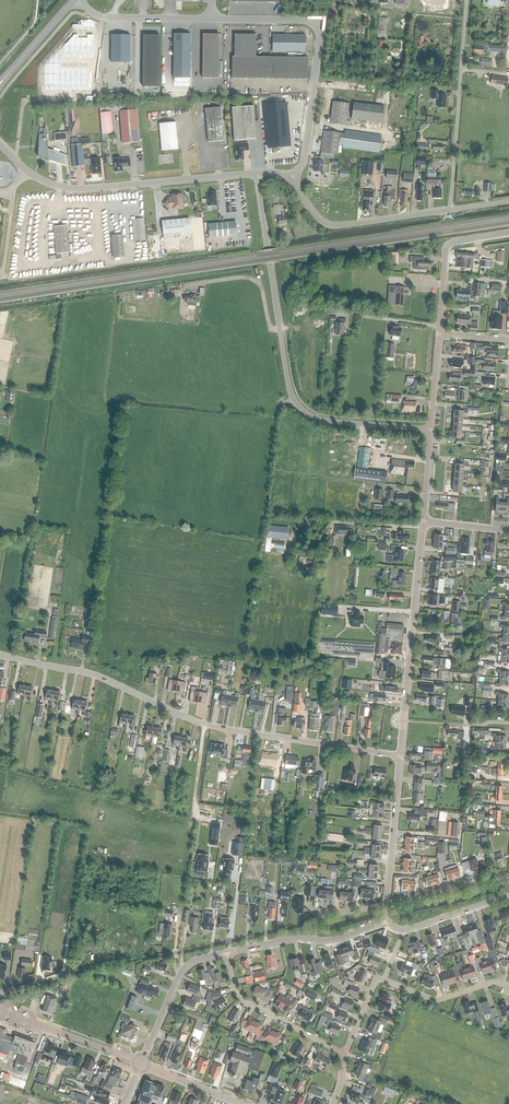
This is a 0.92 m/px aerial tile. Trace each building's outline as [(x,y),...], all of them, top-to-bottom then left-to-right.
[(384,37),(386,18),(379,17),(376,36),(384,37)] [(42,89),(87,90),(87,68),(59,67),(60,56),(91,57),(91,34),(72,34),(43,67),(42,89)] [(173,78),(173,86),(190,86),(190,78),(190,34),(174,34),(173,78)] [(203,34),(202,78),(219,78),(219,41),(221,41),(221,34),(203,34)] [(232,56),(232,78),(308,79),(308,57),(256,56),(256,34),(234,34),(234,56),(232,56)] [(111,35),(111,62),(130,62),(130,35),(111,35)] [(143,35),(142,87),(159,87),(160,35),(143,35)] [(305,52),(305,35),(272,35),(272,51),(305,52)] [(491,45),(490,52),(502,52),(501,55),(504,55),(505,48),(504,48),(504,46),(491,45)] [(480,66),(491,67),(492,59),(481,58),(480,66)] [(491,84),(507,86),(508,78),(492,76),(491,84)] [(437,107),(445,107),(446,94),(438,93),(438,90),(431,90),(430,98),(437,99),(437,107)] [(329,123),(346,125),(350,126),(350,121),(347,121),(349,103),(332,101),(329,123)] [(286,102),(264,104),(268,148),(290,146),(286,102)] [(351,119),(382,123),(384,106),(353,102),(351,119)] [(231,107),(234,140),(256,139),(254,106),(231,107)] [(205,108),(208,141),(224,139),(221,107),(205,108)] [(136,109),(120,111),(122,143),(139,142),(136,109)] [(99,112),(100,134),(112,133),(110,111),(99,112)] [(175,122),(159,123),(162,151),(163,151),(168,150),(178,149),(175,122)] [(419,130),(420,132),(429,126),(427,124),(426,125),(419,130)] [(39,135),(38,157),(66,166),(65,155),(48,149),(46,128),(43,128),(43,135),(39,135)] [(324,131),(321,152),(326,153),(325,158),(333,159),(334,154),(337,155),(339,144),(343,145),(343,148),(379,152),(381,135),(345,130),(345,133),(324,131)] [(54,133),(54,140),(66,139),(66,132),(54,133)] [(235,155),(235,160),(236,160),(237,160),(238,160),(239,160),(240,160),(240,159),(243,159),(243,150),(248,150),(248,143),(239,144),(240,147),(234,147),(235,152),(234,152),(234,155),(235,155)] [(72,145),(71,145),(73,167),(84,166),(84,165),(86,165),(91,164),(92,174),(101,173),(100,158),(88,159),(88,156),(83,156),(82,144),(72,145)] [(163,151),(163,155),(159,155),(160,164),(173,163),(172,154),(168,154),(168,150),(163,151)] [(315,156),(315,160),(314,171),(322,172),(323,165),(324,161),(322,161),(322,157),(315,156)] [(416,156),(415,164),(426,165),(426,157),(416,156)] [(130,158),(122,159),(121,158),(121,159),(114,160),(114,159),(113,159),(113,161),(113,164),(114,164),(114,172),(115,172),(116,172),(118,172),(118,171),(123,171),(122,167),(130,166),(130,158)] [(362,170),(361,175),(373,176),(374,162),(370,162),(363,161),(362,170)] [(387,170),(386,178),(397,179),(397,171),(387,170)] [(427,184),(435,184),(440,184),(441,177),(434,177),(434,173),(427,173),(427,177),(427,184)] [(494,188),(495,185),(491,184),(491,183),(485,183),(484,192),(491,192),(491,191),(491,188),(494,188)] [(387,186),(387,191),(385,191),(384,205),(389,206),(390,195),(395,196),(395,191),(392,191),(392,186),(387,186)] [(463,190),(463,194),(465,194),(465,195),(472,196),(472,194),(474,195),(474,196),(479,197),(480,188),(475,188),(475,191),(472,191),(472,189),(464,189),(463,190)] [(401,196),(401,198),(402,198),(401,202),(406,203),(407,198),(407,199),(407,194),(408,190),(406,190),(402,190),(399,189),(398,196),(401,196)] [(362,210),(368,211),(369,206),(370,198),(373,198),(373,191),(362,190),(362,197),(363,197),(363,200),(362,200),(362,204),(361,204),(360,205),(360,207),(361,208),(362,208),(362,210)] [(216,191),(209,192),(209,194),(206,194),(208,206),(217,205),(216,191)] [(169,198),(164,204),(170,208),(171,207),(172,206),(173,208),(182,207),(182,203),(187,202),(188,200),(188,197),(186,195),(181,196),(181,194),(171,195),(172,199),(170,200),(169,198)] [(270,207),(271,214),(280,213),(280,212),(284,211),(283,204),(279,204),(273,204),(273,207),(270,207)] [(277,217),(279,225),(286,223),(285,216),(277,217)] [(174,237),(174,233),(178,232),(179,237),(190,236),(190,231),(189,218),(162,221),(163,239),(174,237)] [(132,219),(134,241),(145,240),(143,219),(132,219)] [(209,238),(237,235),(235,222),(208,224),(209,238)] [(67,225),(54,226),(56,255),(49,256),(49,260),(61,258),(60,253),(69,252),(67,225)] [(123,256),(122,234),(111,235),(112,256),(123,256)] [(477,259),(478,254),(457,252),(457,258),(457,266),(472,268),(473,259),(477,259)] [(423,257),(410,256),(409,262),(414,262),(413,267),(414,267),(414,269),(428,270),(428,267),(431,267),(431,262),(423,261),(423,257)] [(470,291),(464,290),(464,291),(457,290),(456,298),(461,298),(461,299),(469,300),(469,298),(475,299),(475,296),(479,296),(480,283),(474,283),(473,291),(470,291)] [(389,285),(387,304),(392,305),(403,306),(404,294),(406,295),(406,291),(404,291),(404,287),(394,286),(389,285)] [(188,305),(189,305),(189,314),(194,314),(195,302),(199,303),(200,297),(195,296),(195,295),(191,295),(191,297),(185,296),(185,301),(187,301),(187,303),(188,305)] [(491,320),(491,324),(492,324),(491,328),(501,329),(502,316),(502,314),(499,314),(500,311),(493,311),(492,315),(492,320),(491,320)] [(469,330),(477,330),(478,322),(471,321),(471,317),(457,315),(456,323),(460,323),(470,325),(470,326),(469,330)] [(339,319),(339,323),(336,323),(335,334),(342,334),(342,331),(345,331),(346,327),(343,327),(344,319),(339,319)] [(390,335),(400,337),(401,327),(392,326),(392,325),(389,325),(388,333),(390,333),(390,335)] [(385,357),(393,358),(394,344),(386,343),(385,357)] [(487,355),(497,356),(498,348),(490,348),(491,344),(484,344),(484,349),(487,349),(487,355)] [(466,351),(467,346),(457,345),(457,347),(454,346),(453,352),(464,353),(464,351),(466,351)] [(483,369),(493,370),(494,364),(492,364),(493,362),(483,361),(484,358),(476,357),(476,362),(481,363),(481,367),(483,367),(483,369)] [(463,365),(463,360),(454,359),(453,361),(450,360),(450,366),(461,367),(461,365),(463,365)] [(483,384),(494,385),(495,377),(485,376),(486,373),(477,372),(477,379),(483,380),(483,384)] [(462,379),(462,374),(452,373),(452,375),(449,374),(449,380),(459,381),(459,379),(462,379)] [(455,395),(455,393),(445,392),(445,397),(449,398),(449,399),(455,399),(455,397),(458,398),(458,401),(465,401),(466,395),(468,395),(468,390),(459,389),(458,395),(455,395)] [(403,402),(402,411),(411,412),(411,410),(416,410),(416,412),(420,412),(421,407),(416,407),(416,403),(403,402)] [(468,410),(463,409),(463,411),(455,410),(454,417),(463,418),(463,417),(463,412),(468,413),(468,410)] [(462,426),(467,426),(467,424),(462,423),(462,425),(453,424),(453,431),(461,431),(461,430),(462,426)] [(461,433),(466,433),(466,431),(461,430),(461,431),(453,431),(452,438),(461,438),(461,433)] [(413,468),(414,462),(391,459),(390,474),(407,476),(408,467),(413,468)] [(464,460),(463,464),(455,463),(455,471),(463,471),(463,470),(464,466),(468,466),(469,460),(464,460)] [(355,468),(354,479),(386,483),(387,472),(355,468)] [(462,480),(467,480),(467,477),(462,477),(462,478),(454,477),(453,484),(462,485),(462,484),(462,480)] [(462,487),(467,487),(467,484),(462,484),(462,485),(453,484),(453,491),(461,492),(462,487)] [(374,499),(383,500),(384,489),(375,489),(374,499)] [(393,490),(387,490),(387,499),(393,499),(395,499),(395,502),(403,503),(408,503),(408,496),(404,496),(404,495),(395,495),(393,495),(393,490)] [(458,498),(458,507),(470,507),(471,498),(458,498)] [(443,510),(454,511),(455,504),(438,502),(437,508),(443,509),(443,510)] [(468,508),(467,517),(474,518),(475,508),(468,508)] [(475,508),(474,518),(480,519),(482,509),(475,508)] [(268,525),(267,537),(286,539),(288,527),(268,525)] [(335,534),(346,535),(346,533),(351,533),(351,528),(349,527),(349,526),(335,525),(335,534)] [(393,533),(392,539),(398,539),(398,540),(402,540),(403,539),(408,539),(409,533),(403,533),(403,531),(399,530),(398,533),(393,533)] [(460,553),(468,554),(470,539),(463,538),(462,545),(461,545),(460,553)] [(484,542),(484,544),(485,545),(487,545),(486,551),(484,551),(484,554),(490,555),(490,559),(492,559),(493,552),(494,541),(487,540),(487,541),(485,541),(484,542)] [(271,542),(270,549),(275,550),(275,547),(284,548),(285,543),(271,542)] [(394,552),(394,555),(389,555),(387,556),(387,560),(388,562),(392,562),(393,561),(393,560),(403,561),(404,550),(399,550),(399,546),(392,545),(391,551),(394,552)] [(307,564),(313,565),(313,564),(316,564),(316,558),(308,557),(308,558),(299,557),(298,566),(305,566),(305,564),(307,564)] [(465,564),(473,565),(474,557),(466,557),(465,564)] [(431,573),(439,573),(440,561),(432,561),(431,573)] [(404,584),(406,573),(398,572),(398,569),(391,568),(390,575),(398,575),(397,581),(393,580),(392,585),(397,586),(397,584),(404,584)] [(431,578),(430,589),(437,589),(437,592),(443,593),(443,589),(444,579),(438,579),(431,578)] [(445,603),(445,597),(440,596),(438,596),(438,595),(429,594),(429,604),(439,605),(439,603),(443,604),(443,603),(445,603)] [(453,601),(452,611),(460,611),(460,609),(466,609),(467,604),(460,604),(461,601),(453,601)] [(322,604),(321,614),(331,615),(332,605),(322,604)] [(505,618),(508,618),(508,611),(505,611),(504,616),(501,616),(501,619),(504,619),(505,618)] [(351,615),(350,623),(351,623),(351,626),(351,627),(353,627),(359,627),(359,624),(363,624),(363,616),(360,615),(360,612),(353,612),(353,615),(351,615)] [(427,615),(427,621),(433,622),(433,623),(439,623),(438,624),(443,624),(444,620),(448,621),(449,615),(442,614),(442,618),(439,618),(439,617),(427,615)] [(451,614),(450,624),(457,625),(457,624),(460,625),(461,618),(458,618),(458,614),(451,614)] [(49,638),(54,639),(57,619),(51,619),(49,638)] [(503,633),(508,633),(508,627),(504,626),(504,625),(500,625),(500,628),(503,628),(503,633)] [(401,643),(402,630),(377,628),(376,633),(378,633),(376,654),(381,654),(384,654),(384,652),(392,653),(392,654),(395,654),(396,653),(400,654),(401,643)] [(31,643),(38,644),(39,637),(45,638),(46,632),(35,630),(35,634),(25,633),(24,641),(32,642),(31,643)] [(503,633),(503,638),(499,638),(499,641),(503,642),(503,640),(508,640),(508,633),(503,633)] [(92,637),(89,636),(83,635),(82,640),(72,638),(71,648),(83,650),(84,643),(87,643),(91,644),(92,637)] [(318,638),(317,652),(356,655),(357,649),(373,650),(373,642),(318,638)] [(502,649),(502,647),(499,647),(498,650),(502,650),(501,655),(508,656),(508,649),(502,649)] [(497,660),(497,663),(501,664),(501,662),(508,663),(508,656),(501,655),(501,661),(497,660)] [(433,658),(424,657),(423,662),(427,663),(427,664),(433,664),(438,665),(442,665),(443,658),(438,658),(438,659),(433,658)] [(356,664),(356,660),(346,659),(346,660),(344,660),(344,668),(346,668),(346,665),(350,666),(350,664),(356,664)] [(396,667),(390,666),(390,662),(384,662),(383,670),(381,670),(378,672),(378,676),(380,678),(383,679),(385,677),(395,678),(396,667)] [(155,684),(156,674),(155,674),(155,671),(153,671),(153,668),(150,668),(150,673),(149,678),(146,677),(145,683),(155,684)] [(500,678),(508,678),(508,672),(501,671),(501,670),(497,669),(497,672),(500,673),(500,678)] [(500,678),(499,683),(496,683),(496,686),(500,687),(500,685),(508,685),(508,678),(500,678)] [(167,690),(175,691),(177,681),(169,679),(167,690)] [(341,687),(351,688),(351,680),(342,679),(341,687)] [(175,691),(184,693),(186,682),(177,681),(175,691)] [(24,700),(24,695),(25,685),(19,684),(17,694),(22,695),(21,699),(24,700)] [(421,684),(420,690),(424,691),(433,692),(434,685),(425,684),(421,684)] [(24,695),(28,696),(28,700),(30,701),(31,696),(30,696),(32,686),(25,685),(24,695)] [(51,705),(52,700),(51,700),(53,690),(47,688),(45,699),(50,700),(49,704),(51,705)] [(51,700),(52,700),(56,701),(55,705),(58,706),(59,701),(58,701),(60,691),(53,690),(51,700)] [(189,701),(197,702),(199,691),(191,690),(189,701)] [(207,693),(199,691),(197,702),(206,704),(207,693)] [(226,695),(227,692),(224,691),(221,706),(228,707),(231,696),(226,695)] [(508,701),(508,694),(499,694),(499,692),(495,691),(495,695),(499,695),(498,700),(508,701)] [(236,709),(239,694),(236,693),(235,696),(231,696),(228,707),(236,709)] [(385,701),(385,694),(374,693),(374,694),(370,693),(369,699),(373,699),(373,700),(379,701),(379,700),(385,701)] [(426,697),(426,696),(417,695),(416,700),(420,700),(420,702),(426,702),(426,701),(429,702),(429,703),(434,704),(435,697),(430,696),(429,697),(426,697)] [(254,700),(254,696),(251,696),(248,710),(256,712),(258,700),(254,700)] [(78,714),(79,710),(78,710),(80,699),(73,698),(72,709),(77,710),(76,714),(78,714)] [(264,713),(266,699),(263,698),(263,701),(258,700),(256,712),(264,713)] [(330,717),(324,716),(323,731),(332,732),(332,726),(331,725),(332,723),(333,717),(333,715),(337,716),(339,698),(334,698),(332,714),(330,714),(330,717)] [(78,710),(79,710),(83,711),(82,715),(85,716),(86,711),(85,711),(87,701),(80,699),(78,710)] [(508,708),(508,701),(498,700),(498,706),(494,705),(494,709),(498,709),(498,707),(508,708)] [(361,707),(360,716),(364,716),(365,707),(368,708),(369,704),(361,703),(360,707),(361,707)] [(43,705),(38,704),(35,717),(41,718),(43,705)] [(452,707),(451,713),(458,714),(458,715),(464,715),(465,707),(456,706),(456,707),(452,707)] [(278,710),(276,725),(282,726),(282,721),(287,721),(288,715),(285,715),(285,708),(278,707),(278,710)] [(126,728),(127,724),(126,724),(128,714),(121,712),(119,723),(124,724),(123,728),(126,728)] [(126,724),(127,724),(131,725),(130,729),(132,730),(133,725),(134,715),(128,714),(126,724)] [(309,730),(317,731),(318,719),(316,719),(316,714),(310,714),(309,730)] [(294,727),(304,728),(304,729),(305,721),(305,718),(298,717),(297,721),(294,720),(294,727)] [(152,741),(153,737),(152,736),(154,726),(147,725),(146,735),(150,736),(150,740),(152,741)] [(152,736),(153,737),(157,737),(156,742),(159,742),(159,738),(161,727),(154,726),(152,736)] [(464,737),(464,732),(458,731),(458,730),(453,730),(453,731),(448,730),(447,736),(458,737),(458,739),(463,740),(464,737)] [(496,737),(495,742),(505,743),(506,737),(506,736),(496,735),(496,734),(492,733),(492,737),(496,737)] [(179,751),(180,746),(179,746),(181,736),(174,734),(173,745),(177,746),(177,750),(179,751)] [(179,746),(180,746),(184,747),(183,751),(186,752),(187,747),(186,747),(188,737),(181,736),(179,746)] [(495,742),(495,747),(491,747),(491,750),(495,751),(495,749),(505,750),(505,743),(495,742)] [(222,757),(226,758),(228,750),(224,750),(224,745),(211,743),(210,752),(223,754),(222,757)] [(238,746),(237,751),(244,752),(243,765),(248,766),(249,766),(249,759),(250,753),(251,747),(242,746),(242,747),(238,746)] [(144,748),(137,747),(136,747),(134,758),(143,759),(144,748)] [(416,759),(431,760),(432,751),(424,751),(424,754),(411,753),(411,758),(416,758),(416,759)] [(261,753),(260,764),(276,766),(277,754),(271,754),(271,755),(267,754),(267,753),(261,753)] [(294,765),(298,765),(299,757),(293,757),(293,756),(286,755),(285,764),(292,764),(292,768),(294,768),(294,765)] [(307,768),(316,769),(316,765),(315,765),(315,759),(309,758),(309,762),(308,761),(308,760),(303,760),(302,773),(307,773),(307,768)] [(355,769),(353,769),(354,764),(349,764),(347,763),(347,768),(344,767),(342,779),(352,780),(353,773),(354,773),(355,769)] [(434,773),(440,773),(441,764),(426,763),(426,769),(434,769),(434,773)] [(410,773),(420,774),(420,766),(410,765),(410,773)] [(285,769),(282,768),(281,777),(284,777),(283,781),(288,782),(288,778),(289,769),(285,769)] [(386,770),(374,768),(373,772),(367,771),(366,779),(371,780),(371,775),(384,777),(386,770)] [(225,783),(226,773),(219,772),(218,782),(225,783)] [(324,774),(319,773),(319,776),(315,775),(313,791),(322,791),(324,774)] [(422,779),(415,778),(413,789),(415,789),(421,790),(422,779)] [(355,795),(356,788),(347,786),(346,793),(355,795)] [(415,793),(414,793),(413,802),(422,803),(423,793),(421,793),(421,791),(421,790),(415,789),(415,793)] [(502,793),(496,793),(496,797),(491,797),(491,800),(495,801),(501,801),(502,793)] [(370,804),(370,809),(373,809),(383,810),(384,803),(374,802),(374,801),(370,800),(370,804)] [(417,814),(410,813),(409,820),(419,821),(419,816),(427,817),(427,809),(418,808),(417,814)] [(369,814),(369,817),(373,818),(373,816),(383,817),(383,810),(373,809),(372,814),(369,814)] [(212,822),(209,844),(217,845),(220,824),(212,822)] [(373,838),(381,839),(381,833),(381,832),(366,831),(366,833),(366,834),(373,834),(373,838)] [(233,842),(232,855),(242,856),(243,843),(237,842),(233,842)] [(499,865),(499,867),(505,865),(503,857),(502,858),(501,855),(502,855),(501,852),(495,854),(497,859),(496,859),(498,865),(499,865)] [(197,854),(197,859),(196,862),(195,862),(194,870),(207,871),(209,861),(207,861),(208,855),(197,854)] [(231,870),(233,870),(234,859),(224,858),(223,865),(220,865),(220,869),(222,870),(222,873),(231,874),(231,870)] [(473,870),(474,873),(475,872),(476,875),(481,873),(478,864),(476,858),(467,860),(471,871),(473,870)] [(312,867),(312,870),(317,870),(317,861),(309,861),(308,867),(312,867)] [(294,863),(293,871),(299,872),(299,871),(299,870),(303,870),(303,867),(307,867),(308,864),(303,863),(299,863),(294,863)] [(378,865),(370,864),(370,863),(365,863),(364,865),(369,866),(369,870),(369,871),(377,872),(378,865)] [(454,878),(460,876),(458,868),(454,869),(453,866),(450,867),(454,878)] [(447,880),(454,878),(450,867),(448,868),(449,871),(445,872),(447,880)] [(364,870),(364,872),(369,873),(368,878),(377,879),(377,872),(369,871),(369,870),(364,870)] [(437,875),(436,872),(436,871),(432,872),(433,876),(431,876),(433,884),(440,882),(437,875)] [(428,877),(425,878),(427,886),(433,884),(431,876),(430,873),(427,874),(428,877)] [(360,897),(367,897),(368,889),(369,889),(369,885),(370,882),(365,881),(364,884),(366,885),(366,889),(360,888),(360,897)] [(368,889),(367,897),(374,898),(374,890),(375,890),(376,882),(370,881),(370,882),(369,885),(369,889),(368,889)] [(327,890),(328,886),(324,885),(323,890),(319,889),(318,898),(325,898),(326,890),(327,890)] [(335,886),(328,886),(327,890),(326,890),(325,898),(333,899),(333,891),(334,891),(335,886)] [(339,900),(346,900),(347,892),(348,892),(348,888),(346,887),(345,892),(340,891),(339,900)] [(347,892),(346,900),(353,901),(354,893),(355,889),(352,888),(352,892),(348,892),(347,892)] [(282,905),(281,916),(286,916),(287,909),(288,909),(288,907),(289,907),(290,891),(280,890),(280,899),(283,899),(283,905),(282,905)] [(296,913),(302,913),(303,913),(303,910),(304,897),(294,896),(292,909),(296,910),(296,913)] [(252,922),(257,922),(257,920),(258,920),(259,907),(250,906),(249,915),(251,916),(251,920),(252,920),(252,922)] [(214,923),(214,920),(213,920),(213,917),(211,917),(211,916),(207,915),(207,916),(205,916),(203,929),(213,931),(214,924),(214,923)] [(192,926),(191,933),(196,934),(197,927),(198,927),(198,925),(199,918),(190,916),(189,925),(192,926)] [(219,927),(228,928),(229,921),(228,921),(228,918),(221,917),(219,927)] [(494,926),(496,925),(497,924),(496,921),(495,920),(493,921),(492,920),(491,921),(490,918),(484,920),(486,927),(485,927),(487,933),(496,930),(494,926)] [(162,938),(171,939),(173,924),(164,923),(162,938)] [(483,938),(480,929),(477,930),(475,923),(468,925),(472,935),(477,933),(479,939),(483,938)] [(473,938),(472,935),(468,925),(462,927),(464,934),(461,935),(464,943),(468,942),(468,939),(473,938)] [(456,935),(453,926),(447,928),(450,937),(456,935)] [(446,939),(450,937),(447,928),(441,930),(443,937),(439,938),(442,947),(448,945),(446,939)] [(433,936),(432,933),(426,935),(430,946),(432,945),(433,947),(438,946),(434,935),(433,936)] [(499,940),(506,943),(508,936),(501,933),(499,940)] [(488,935),(484,936),(488,949),(494,947),(492,941),(490,942),(488,935)] [(384,948),(388,940),(377,936),(374,944),(384,948)] [(371,946),(369,940),(363,942),(365,948),(366,948),(371,946)] [(411,954),(421,951),(422,955),(427,953),(424,947),(421,948),(418,940),(411,942),(412,947),(410,948),(409,949),(409,951),(410,952),(411,954)] [(17,944),(15,951),(25,953),(26,945),(17,944)] [(79,950),(78,955),(79,955),(78,961),(84,961),(85,951),(86,949),(91,949),(91,945),(82,944),(82,948),(81,948),(81,951),(79,950)] [(351,945),(345,947),(348,957),(352,955),(353,960),(360,958),(357,950),(353,952),(351,945)] [(340,954),(334,956),(338,966),(339,965),(346,963),(350,962),(348,957),(345,947),(338,949),(340,954)] [(380,959),(373,956),(375,952),(369,950),(366,956),(370,958),(368,962),(377,966),(380,959)] [(490,959),(486,960),(490,971),(496,969),(493,961),(497,960),(494,950),(488,952),(488,953),(490,959)] [(332,961),(329,953),(321,955),(323,962),(322,962),(322,963),(323,966),(324,966),(325,966),(327,965),(329,969),(338,966),(335,960),(332,961)] [(267,960),(266,961),(268,970),(277,968),(274,958),(272,958),(272,954),(266,956),(267,960)] [(43,957),(41,969),(50,970),(52,958),(43,957)] [(475,962),(477,967),(480,966),(483,974),(490,971),(486,960),(481,962),(480,957),(474,959),(475,962)] [(297,958),(289,959),(291,970),(298,968),(299,973),(303,972),(301,964),(298,964),(297,958)] [(323,971),(320,961),(316,963),(314,958),(307,960),(310,970),(309,970),(311,977),(317,975),(317,973),(323,971)] [(508,960),(507,959),(505,960),(504,958),(500,960),(503,967),(507,965),(506,963),(508,963),(508,959),(508,960)] [(31,966),(32,960),(22,959),(21,965),(21,968),(18,967),(18,972),(19,972),(18,977),(23,978),(25,965),(31,966)] [(247,960),(241,961),(243,969),(245,968),(246,975),(251,974),(249,965),(248,965),(247,960)] [(167,963),(161,961),(160,963),(158,962),(157,963),(152,962),(151,961),(151,963),(152,963),(151,966),(154,967),(154,966),(156,967),(155,969),(161,971),(161,970),(165,971),(167,963)] [(410,966),(402,963),(399,971),(410,975),(413,968),(417,970),(419,965),(412,962),(410,966)] [(463,980),(470,978),(466,967),(462,968),(460,962),(454,964),(458,974),(461,973),(463,980)] [(359,971),(357,976),(356,980),(362,983),(363,978),(364,979),(367,972),(365,971),(366,968),(358,964),(353,968),(359,971)] [(131,974),(133,968),(125,965),(123,972),(131,974)] [(472,965),(466,967),(470,978),(476,976),(472,965)] [(453,970),(446,973),(450,984),(456,982),(454,974),(457,973),(455,966),(451,967),(453,970)] [(221,980),(219,972),(215,973),(214,968),(208,969),(210,976),(212,976),(213,982),(221,980)] [(211,983),(209,975),(206,976),(204,969),(197,970),(199,981),(204,980),(205,984),(211,983)] [(266,980),(264,973),(254,975),(255,982),(266,980)] [(450,984),(446,973),(440,975),(443,986),(450,984)] [(251,976),(251,974),(246,975),(247,977),(245,977),(246,983),(253,982),(251,976)] [(438,984),(436,975),(432,976),(431,979),(423,976),(420,983),(426,985),(426,986),(430,988),(432,984),(435,985),(438,984)] [(149,982),(141,979),(137,992),(145,995),(151,997),(152,995),(156,996),(159,990),(148,986),(149,982)] [(297,979),(294,983),(301,987),(303,982),(297,979)] [(352,986),(353,983),(346,979),(343,985),(349,988),(347,992),(356,996),(359,989),(352,986)] [(194,994),(193,997),(200,1000),(201,996),(197,995),(200,987),(189,984),(187,991),(194,994)] [(255,987),(253,991),(254,992),(253,993),(254,993),(254,995),(257,996),(257,995),(261,997),(261,998),(266,1001),(269,995),(271,991),(266,989),(265,991),(264,990),(264,989),(263,989),(259,986),(258,986),(257,987),(256,987),(256,988),(255,987)] [(331,993),(334,994),(343,998),(345,994),(333,989),(331,993)] [(221,996),(220,990),(212,992),(213,1000),(218,999),(218,996),(221,996)] [(305,995),(314,1000),(317,995),(308,990),(305,995)] [(50,996),(47,995),(46,996),(44,995),(36,992),(34,997),(42,1000),(41,1002),(41,1003),(44,1004),(42,1010),(51,1014),(57,999),(52,997),(53,996),(51,995),(50,996)] [(285,997),(279,994),(274,1004),(280,1008),(285,997)] [(280,1008),(286,1011),(293,997),(287,994),(285,997),(280,1008)] [(126,1007),(132,1010),(137,997),(130,995),(126,1007)] [(199,1003),(200,1000),(193,997),(192,1000),(186,997),(183,1005),(193,1009),(196,1002),(199,1003)] [(223,997),(214,1002),(218,1009),(227,1004),(223,997)] [(348,1007),(351,1009),(354,1002),(345,998),(342,1005),(341,1008),(347,1010),(348,1007)] [(380,999),(377,1006),(381,1007),(381,1008),(388,1011),(391,1004),(392,1002),(390,1001),(386,999),(385,1001),(384,1000),(384,1001),(380,999)] [(465,1013),(473,1011),(472,1010),(478,1008),(476,1002),(470,1004),(469,1000),(462,1003),(465,1013)] [(493,1017),(497,1016),(495,1007),(490,1008),(488,1000),(480,1003),(484,1015),(491,1012),(493,1017)] [(507,1009),(506,1003),(498,1005),(501,1016),(507,1014),(508,1017),(508,1008),(507,1009)] [(300,1013),(298,1015),(304,1019),(304,1021),(306,1022),(307,1021),(308,1020),(308,1021),(312,1014),(313,1014),(315,1011),(314,1010),(312,1008),(310,1009),(310,1010),(300,1004),(296,1011),(300,1013)] [(239,1014),(238,1014),(239,1012),(234,1009),(233,1011),(228,1020),(234,1023),(239,1014)] [(479,1010),(473,1012),(476,1021),(478,1020),(479,1023),(483,1022),(479,1010)] [(337,1019),(336,1021),(341,1023),(342,1022),(342,1021),(345,1022),(348,1015),(339,1011),(336,1018),(337,1019)] [(130,1017),(123,1014),(121,1020),(128,1023),(130,1017)] [(243,1028),(250,1031),(255,1021),(253,1020),(253,1019),(249,1017),(243,1028)] [(385,1025),(387,1020),(380,1017),(378,1020),(372,1017),(369,1024),(378,1027),(380,1023),(385,1025)] [(326,1024),(330,1026),(329,1030),(338,1034),(340,1027),(334,1024),(335,1021),(329,1018),(326,1024)] [(258,1023),(255,1021),(250,1031),(257,1035),(262,1024),(258,1022),(258,1023)] [(123,1022),(121,1028),(122,1028),(119,1035),(124,1037),(125,1036),(132,1039),(134,1034),(132,1033),(135,1026),(130,1024),(130,1025),(123,1022)] [(377,1031),(378,1027),(369,1024),(367,1030),(373,1033),(372,1036),(380,1040),(382,1033),(377,1031)] [(262,1038),(269,1041),(274,1031),(272,1030),(272,1029),(268,1027),(263,1036),(260,1035),(258,1038),(259,1038),(261,1040),(262,1038)] [(23,1072),(31,1048),(32,1048),(34,1042),(15,1035),(16,1035),(15,1035),(14,1038),(6,1035),(7,1030),(0,1028),(0,1052),(8,1055),(10,1050),(19,1053),(13,1069),(23,1072)] [(277,1033),(274,1031),(269,1041),(276,1045),(281,1034),(277,1032),(277,1033)] [(177,1036),(169,1033),(166,1039),(174,1042),(177,1036)] [(363,1039),(359,1049),(367,1053),(370,1045),(373,1046),(376,1040),(369,1037),(368,1041),(363,1039)] [(168,1049),(170,1044),(165,1042),(163,1047),(159,1056),(165,1059),(168,1049)] [(295,1045),(291,1053),(297,1057),(301,1049),(303,1045),(298,1042),(295,1046),(295,1045)] [(53,1045),(53,1044),(48,1043),(47,1047),(46,1047),(45,1051),(44,1051),(43,1054),(38,1052),(34,1062),(38,1064),(39,1058),(47,1061),(51,1062),(55,1051),(56,1051),(58,1046),(53,1045)] [(249,1049),(237,1044),(234,1052),(233,1052),(230,1061),(234,1062),(229,1074),(238,1078),(243,1065),(250,1068),(249,1068),(258,1071),(265,1053),(256,1050),(255,1051),(249,1049)] [(177,1045),(171,1061),(177,1063),(180,1054),(178,1053),(181,1046),(177,1045)] [(58,1058),(57,1063),(67,1066),(71,1068),(73,1065),(78,1067),(82,1056),(76,1054),(75,1055),(74,1057),(71,1056),(71,1055),(65,1053),(60,1051),(58,1058)] [(185,1060),(186,1060),(184,1066),(189,1068),(192,1060),(190,1059),(192,1053),(188,1052),(185,1060)] [(324,1057),(325,1057),(318,1053),(314,1061),(326,1067),(330,1061),(324,1057)] [(197,1065),(199,1066),(197,1071),(202,1073),(203,1069),(205,1070),(209,1060),(200,1057),(197,1065)] [(95,1060),(92,1059),(88,1058),(84,1067),(82,1067),(80,1072),(85,1074),(88,1075),(86,1079),(84,1078),(82,1082),(89,1085),(90,1081),(93,1071),(91,1070),(95,1060)] [(366,1064),(359,1062),(357,1067),(366,1071),(367,1067),(371,1069),(374,1063),(367,1060),(366,1064)] [(217,1074),(219,1075),(222,1065),(214,1062),(210,1071),(212,1071),(210,1076),(215,1078),(217,1074)] [(102,1079),(104,1073),(106,1069),(107,1065),(103,1063),(101,1067),(99,1071),(97,1077),(95,1082),(99,1084),(99,1085),(102,1086),(105,1080),(102,1079)] [(270,1074),(276,1077),(281,1065),(274,1063),(270,1074)] [(115,1087),(117,1081),(119,1081),(121,1077),(119,1077),(122,1070),(114,1067),(109,1078),(107,1083),(105,1082),(103,1088),(110,1091),(112,1086),(115,1087)] [(364,1075),(366,1071),(357,1067),(354,1074),(361,1077),(359,1080),(366,1083),(368,1077),(364,1075)] [(264,1081),(266,1075),(260,1073),(258,1078),(253,1077),(252,1081),(246,1079),(242,1089),(247,1090),(254,1092),(255,1088),(256,1088),(259,1080),(264,1081)] [(24,1088),(26,1082),(11,1076),(8,1082),(24,1088)] [(152,1095),(156,1096),(160,1098),(164,1087),(158,1084),(157,1084),(158,1085),(157,1087),(151,1084),(152,1082),(145,1079),(145,1080),(146,1080),(141,1090),(144,1091),(143,1094),(142,1094),(141,1093),(140,1093),(138,1100),(138,1099),(140,1100),(139,1103),(149,1103),(152,1095)] [(271,1082),(267,1094),(274,1097),(272,1100),(281,1103),(286,1092),(284,1091),(284,1090),(280,1088),(279,1089),(278,1089),(279,1085),(271,1082)] [(87,1086),(86,1090),(87,1090),(92,1092),(101,1095),(108,1098),(110,1093),(97,1088),(96,1091),(93,1090),(93,1088),(87,1086)] [(323,1092),(310,1087),(308,1093),(321,1098),(323,1092)] [(351,1089),(348,1095),(352,1097),(350,1101),(358,1103),(362,1094),(369,1097),(369,1095),(373,1097),(376,1089),(372,1087),(371,1089),(364,1087),(363,1087),(355,1090),(355,1091),(351,1089)] [(384,1087),(383,1092),(394,1095),(396,1090),(384,1087)] [(169,1103),(178,1103),(180,1098),(181,1094),(174,1091),(169,1103)] [(90,1095),(91,1095),(95,1097),(94,1100),(98,1102),(98,1103),(101,1103),(102,1103),(104,1103),(108,1103),(109,1101),(100,1097),(101,1095),(92,1092),(90,1095)] [(88,1097),(76,1093),(75,1097),(87,1101),(88,1097)] [(406,1098),(414,1101),(416,1097),(408,1093),(406,1098)] [(301,1102),(302,1102),(304,1098),(295,1094),(294,1099),(292,1103),(301,1103),(301,1102)]
